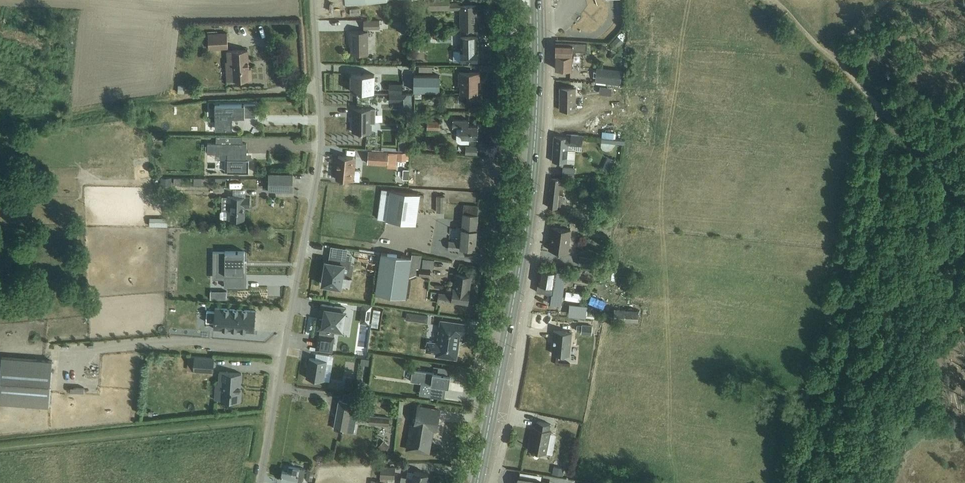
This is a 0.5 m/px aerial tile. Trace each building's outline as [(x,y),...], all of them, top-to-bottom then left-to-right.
[(477,29),(476,5),(460,5),(460,3),(449,3),(449,0),(429,0),(429,9),(460,9),(460,29),(477,29)] [(379,20),(363,20),(364,28),(379,28),(379,20)] [(349,31),(349,42),(351,42),(351,54),(368,54),(368,31),(349,31)] [(227,33),(208,34),(209,49),(228,48),(227,33)] [(617,35),(610,43),(615,48),(622,40),(617,35)] [(428,36),(412,36),(412,50),(418,50),(418,44),(428,44),(428,36)] [(461,37),(461,50),(454,50),(454,61),(477,60),(477,37),(461,37)] [(556,54),(555,68),(571,69),(572,49),(586,50),(586,44),(572,43),(572,45),(556,44),(556,54)] [(227,50),(228,62),(225,62),(226,81),(252,79),(251,68),(249,68),(248,49),(227,50)] [(622,68),(597,67),(597,81),(621,82),(622,68)] [(459,85),(459,93),(478,93),(478,80),(480,80),(479,71),(458,71),(458,85),(459,85)] [(374,73),(351,72),(351,91),(374,92),(374,73)] [(418,75),(414,75),(414,91),(439,91),(439,75),(432,75),(418,75)] [(575,110),(575,88),(560,88),(560,110),(575,110)] [(230,104),(219,104),(219,130),(232,130),(232,128),(232,123),(232,116),(245,116),(255,116),(255,110),(255,104),(230,104)] [(370,132),(370,122),(375,123),(375,109),(352,108),(352,117),(353,117),(353,132),(370,132)] [(469,142),(469,137),(478,137),(478,125),(469,125),(469,120),(453,119),(453,126),(456,126),(456,138),(456,140),(458,142),(460,142),(469,142)] [(439,129),(439,120),(425,120),(425,122),(427,122),(427,128),(433,128),(433,130),(439,131),(439,129)] [(616,137),(616,130),(603,129),(603,144),(622,145),(623,138),(616,137)] [(567,162),(568,144),(582,145),(583,135),(571,134),(571,137),(554,136),(552,161),(567,162)] [(207,143),(207,149),(207,153),(215,153),(217,153),(228,153),(228,154),(227,156),(227,159),(227,164),(227,166),(227,172),(240,172),(248,172),(249,172),(249,165),(249,159),(246,159),(246,154),(246,153),(246,148),(247,143),(246,143),(242,143),(239,143),(232,143),(224,143),(221,143),(219,143),(218,143),(216,143),(207,143)] [(477,145),(465,145),(465,153),(477,153),(477,145)] [(368,149),(368,163),(387,164),(388,150),(368,149)] [(340,180),(342,180),(342,179),(354,180),(360,181),(360,172),(358,170),(355,169),(351,169),(353,157),(338,156),(336,179),(340,179),(340,180)] [(613,163),(606,160),(602,170),(609,173),(613,163)] [(574,177),(575,167),(574,167),(563,167),(562,177),(573,177),(574,177)] [(293,189),(293,173),(269,173),(269,189),(293,189)] [(551,178),(548,207),(560,208),(561,203),(563,201),(564,194),(563,194),(563,188),(566,188),(567,180),(551,178)] [(415,224),(420,194),(390,190),(386,220),(415,224)] [(445,195),(436,195),(436,212),(445,212),(445,195)] [(221,211),(220,212),(220,217),(221,219),(224,219),(227,219),(245,220),(245,206),(250,206),(250,197),(245,197),(227,196),(227,211),(224,211),(221,211)] [(475,248),(479,206),(463,204),(460,241),(448,240),(448,249),(461,250),(461,247),(475,248)] [(150,215),(150,224),(169,224),(169,214),(150,215)] [(570,230),(550,227),(547,250),(566,252),(570,230)] [(244,287),(244,251),(225,251),(225,252),(217,251),(217,252),(216,277),(224,277),(224,279),(224,287),(244,287)] [(324,268),(322,284),(328,285),(338,286),(340,287),(342,276),(351,278),(353,263),(350,263),(351,256),(331,253),(331,255),(330,262),(327,261),(325,268),(325,269),(324,268)] [(411,257),(381,253),(375,293),(405,297),(408,277),(409,276),(416,275),(416,269),(419,269),(420,267),(421,267),(422,255),(411,254),(411,257)] [(591,266),(592,258),(578,256),(577,264),(591,266)] [(422,268),(434,269),(435,260),(423,259),(422,268)] [(420,269),(419,277),(430,278),(431,269),(420,269)] [(538,284),(536,291),(537,292),(548,293),(552,294),(551,305),(561,306),(566,272),(556,271),(539,269),(537,284),(538,284)] [(471,276),(455,273),(453,287),(452,294),(438,292),(437,300),(452,303),(452,300),(467,302),(469,290),(471,276)] [(583,302),(584,294),(572,292),(568,291),(566,299),(583,302)] [(592,294),(589,303),(605,309),(608,300),(592,294)] [(319,319),(318,328),(321,329),(317,350),(331,352),(334,331),(341,332),(345,308),(322,304),(320,314),(323,314),(324,314),(323,319),(319,319)] [(371,306),(362,304),(360,322),(368,323),(371,306)] [(570,304),(569,315),(585,317),(587,306),(570,304)] [(207,311),(206,322),(214,322),(213,328),(222,329),(231,330),(231,328),(237,328),(237,330),(247,331),(254,331),(255,320),(255,310),(238,309),(215,307),(215,311),(207,311)] [(373,326),(381,326),(382,307),(374,307),(373,326)] [(636,321),(637,310),(612,309),(611,319),(636,321)] [(406,320),(429,321),(429,311),(406,310),(406,320)] [(458,340),(459,332),(464,333),(465,329),(465,324),(441,321),(440,329),(438,343),(432,342),(428,342),(427,347),(426,351),(431,351),(436,352),(436,355),(456,358),(457,349),(458,340)] [(581,333),(591,334),(592,325),(582,324),(581,333)] [(571,332),(554,330),(553,338),(554,338),(552,353),(569,355),(571,332)] [(0,371),(0,402),(48,407),(52,360),(1,356),(0,371)] [(213,372),(214,358),(188,356),(187,370),(213,372)] [(309,358),(306,377),(323,380),(327,360),(309,358)] [(449,381),(450,375),(447,375),(448,371),(448,367),(440,366),(438,366),(438,370),(437,373),(424,371),(412,369),(411,374),(410,381),(422,383),(431,384),(429,393),(429,396),(444,398),(444,393),(445,386),(448,387),(449,381)] [(241,391),(240,391),(241,373),(219,372),(218,383),(221,383),(220,400),(240,401),(241,391)] [(356,414),(350,413),(352,402),(339,400),(334,428),(353,432),(356,414)] [(431,439),(433,430),(436,430),(439,410),(418,406),(414,426),(411,425),(407,449),(426,452),(428,439),(431,439)] [(388,426),(389,418),(369,416),(368,424),(388,426)] [(532,426),(528,450),(546,454),(551,430),(549,430),(550,424),(536,421),(534,427),(532,426)] [(571,431),(579,432),(580,424),(572,423),(571,431)] [(553,452),(557,432),(552,431),(549,451),(553,452)] [(383,440),(378,446),(384,451),(389,446),(383,440)] [(307,468),(306,479),(312,480),(313,469),(314,466),(308,465),(307,468)] [(302,482),(304,469),(288,466),(287,471),(282,470),(280,479),(302,482)] [(562,475),(563,468),(554,466),(552,473),(562,475)] [(380,482),(386,482),(393,482),(393,478),(394,478),(394,467),(380,467),(380,482)] [(400,482),(426,482),(428,474),(414,471),(413,472),(408,471),(407,477),(401,476),(400,482)]
